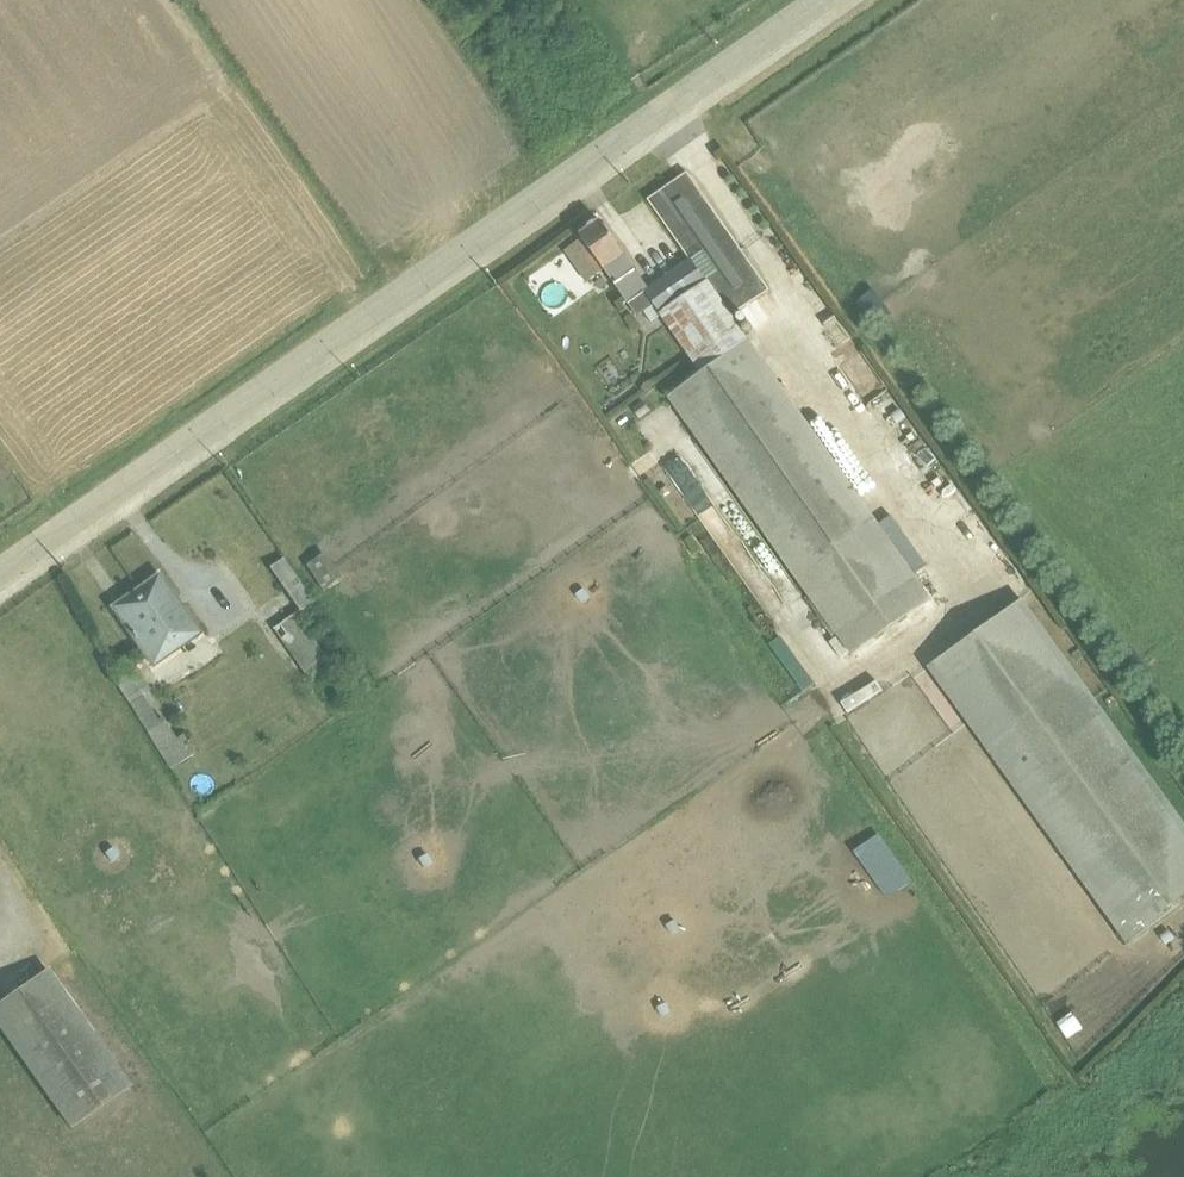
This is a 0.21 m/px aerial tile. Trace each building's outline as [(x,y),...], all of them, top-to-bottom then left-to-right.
[(583,238),(606,270),(639,317),(645,313),(653,324),(662,318),(703,375),(669,399),(853,658),(933,600),(733,316),(770,290),(688,174),(650,201),(691,259),(649,289),(602,223),(583,238)] [(606,270),(583,238),(565,251),(586,283),(606,270)] [(857,318),(873,310),(862,289),(847,297),(857,318)] [(883,429),(896,419),(879,397),(866,407),(883,429)] [(307,588),(328,580),(317,553),(296,562),(307,588)] [(284,559),(270,568),(300,612),(314,602),(284,559)] [(159,576),(112,608),(154,668),(201,636),(159,576)] [(928,669),(1127,945),(1183,904),(1183,822),(1023,599),(928,669)] [(307,608),(274,631),(306,677),(329,660),(300,619),(310,612),(307,608)] [(781,637),(771,644),(803,690),(812,683),(781,637)] [(126,660),(108,671),(171,770),(195,755),(182,735),(176,739),(163,717),(157,721),(142,696),(150,691),(139,673),(135,675),(126,660)] [(841,710),(873,688),(864,675),(832,697),(841,710)] [(844,848),(874,900),(902,884),(872,832),(844,848)] [(0,1003),(0,1031),(70,1130),(132,1086),(49,969),(0,1003)] [(1061,1012),(1046,1023),(1058,1038),(1073,1026),(1061,1012)]
